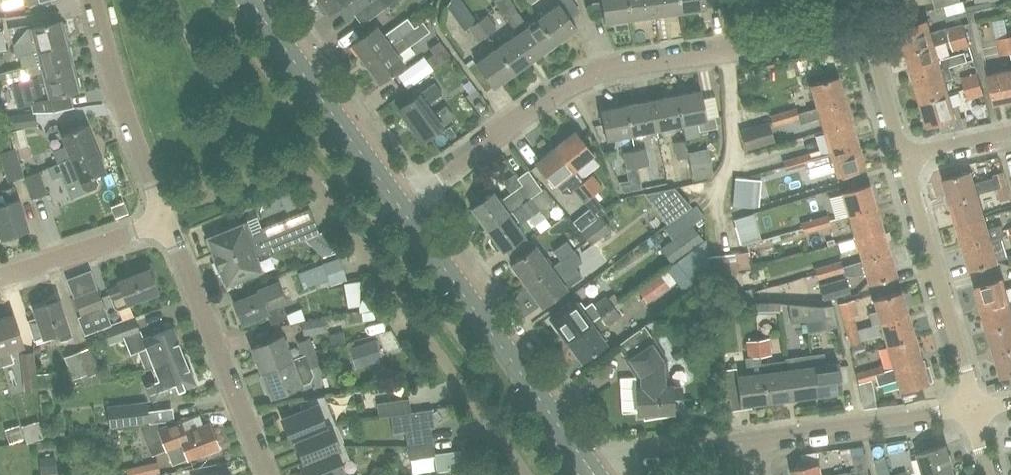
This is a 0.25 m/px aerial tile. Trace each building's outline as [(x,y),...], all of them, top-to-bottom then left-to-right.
[(322,1),(321,3),(320,5),(326,12),(328,13),(330,11),(331,13),(348,0),(321,0),(322,1)] [(353,13),(362,25),(397,0),(372,0),(362,7),(353,13)] [(463,1),(463,0),(451,0),(448,6),(450,10),(463,1)] [(488,34),(497,29),(475,0),(467,5),(478,21),(488,34)] [(539,17),(528,25),(509,0),(495,0),(518,32),(535,57),(556,41),(539,17)] [(630,17),(628,0),(601,0),(604,20),(630,17)] [(655,14),(654,0),(628,0),(630,17),(655,14)] [(680,10),(679,0),(654,0),(655,14),(680,10)] [(680,10),(706,7),(705,0),(679,0),(680,10)] [(960,0),(933,0),(936,10),(942,8),(959,2),(961,2),(960,0)] [(577,26),(570,16),(559,2),(559,3),(539,17),(556,41),(577,26)] [(367,63),(414,28),(408,19),(384,36),(376,26),(353,43),(367,63)] [(19,56),(37,51),(65,44),(62,32),(65,31),(62,23),(59,23),(58,20),(44,24),(43,20),(32,23),(33,27),(27,28),(30,39),(13,44),(16,56),(19,55),(19,56)] [(950,40),(966,35),(963,24),(932,33),(928,20),(900,28),(907,53),(935,44),(950,40)] [(414,28),(367,63),(382,83),(405,66),(398,55),(431,31),(423,21),(414,28)] [(478,42),(488,34),(478,21),(468,28),(478,42)] [(515,71),(535,57),(518,32),(497,47),(515,71)] [(966,35),(950,40),(954,52),(970,47),(966,35)] [(999,56),(1010,53),(1006,37),(996,39),(999,56)] [(434,71),(452,57),(440,41),(429,49),(433,55),(426,60),(434,71)] [(65,46),(65,44),(37,51),(19,56),(22,67),(5,72),(8,83),(11,82),(21,80),(43,74),(71,67),(68,55),(71,54),(68,45),(65,46)] [(914,77),(950,67),(946,57),(939,59),(935,44),(907,53),(914,77)] [(494,87),(515,71),(497,47),(476,62),(494,87)] [(71,67),(43,74),(21,80),(11,82),(17,107),(32,104),(34,112),(70,108),(66,93),(77,90),(76,86),(79,85),(77,77),(74,78),(71,67)] [(921,101),(950,93),(946,81),(953,78),(950,67),(914,77),(921,101)] [(1010,99),(1010,69),(989,73),(995,102),(1010,99)] [(964,89),(980,84),(977,73),(960,78),(964,89)] [(818,106),(845,98),(838,75),(811,83),(818,106)] [(438,112),(430,101),(442,93),(434,82),(418,92),(419,94),(400,108),(423,140),(442,126),(434,114),(438,112)] [(980,84),(964,89),(968,100),(984,95),(980,84)] [(677,94),(682,124),(698,120),(700,130),(717,126),(715,116),(707,117),(701,89),(677,94)] [(950,93),(921,101),(929,125),(957,116),(950,93)] [(657,129),(682,124),(677,94),(651,99),(657,129)] [(824,128),(852,120),(845,98),(818,106),(818,107),(797,113),(796,107),(783,111),(786,122),(798,118),(800,124),(821,118),(824,128)] [(632,134),(657,129),(651,99),(626,104),(632,134)] [(606,139),(632,134),(626,104),(600,109),(606,139)] [(772,126),(786,122),(783,111),(769,115),(772,126)] [(36,125),(34,112),(8,116),(10,128),(36,125)] [(831,151),(859,143),(852,120),(824,128),(831,151)] [(746,150),(775,141),(769,121),(740,129),(746,150)] [(70,158),(97,147),(87,123),(61,134),(66,145),(53,151),(57,163),(70,157),(70,158)] [(556,145),(575,169),(594,153),(575,129),(556,145)] [(24,176),(15,147),(12,148),(8,137),(0,139),(0,157),(8,182),(23,177),(24,176)] [(676,158),(688,156),(685,139),(673,142),(676,158)] [(859,143),(831,151),(831,153),(811,159),(809,152),(797,156),(800,166),(806,165),(808,173),(835,166),(838,174),(865,166),(859,143)] [(573,170),(575,169),(556,145),(535,162),(554,185),(556,184),(563,192),(572,193),(575,191),(584,203),(585,202),(590,208),(597,217),(601,214),(607,209),(595,193),(584,180),(582,181),(573,170)] [(106,170),(97,147),(70,158),(70,157),(57,163),(48,167),(52,178),(62,175),(66,187),(80,182),(83,189),(89,191),(96,187),(98,182),(95,175),(106,170)] [(635,149),(638,166),(650,164),(646,147),(635,149)] [(624,151),(627,168),(638,166),(635,149),(624,151)] [(800,166),(797,156),(783,160),(786,170),(800,166)] [(712,172),(711,162),(692,165),(695,179),(711,176),(712,172)] [(998,187),(1007,184),(1004,170),(994,173),(995,176),(975,182),(972,169),(944,178),(950,200),(978,193),(998,187)] [(488,229),(542,189),(528,170),(518,177),(523,184),(522,185),(514,174),(503,182),(510,193),(500,201),(493,191),(472,207),(488,229)] [(24,176),(23,177),(31,199),(47,194),(39,171),(24,176)] [(584,180),(595,193),(602,188),(591,174),(584,180)] [(753,208),(756,179),(736,178),(734,206),(753,208)] [(849,213),(877,205),(870,183),(843,191),(849,213)] [(998,187),(1002,200),(1010,197),(1010,196),(1007,184),(998,187)] [(28,230),(13,186),(2,190),(7,204),(0,206),(0,236),(1,239),(28,230)] [(542,189),(488,229),(493,235),(490,240),(497,249),(502,248),(503,250),(525,234),(518,225),(529,217),(540,209),(543,212),(554,204),(543,188),(542,189)] [(957,223),(985,215),(978,193),(950,200),(957,223)] [(692,224),(704,215),(696,204),(665,228),(672,238),(684,230),(692,224)] [(856,236),(884,227),(877,205),(849,213),(856,236)] [(590,208),(573,221),(581,230),(589,224),(597,217),(590,208)] [(762,238),(761,212),(742,212),(744,239),(762,238)] [(601,214),(597,217),(589,224),(580,232),(591,245),(612,228),(601,214)] [(815,218),(819,229),(830,226),(827,215),(815,218)] [(964,246),(1001,235),(1001,234),(1005,233),(1002,223),(988,226),(985,215),(957,223),(964,246)] [(800,223),(802,228),(804,234),(819,229),(815,218),(800,223)] [(248,222),(224,231),(220,229),(212,232),(211,237),(209,237),(217,259),(289,230),(285,219),(263,228),(260,234),(254,237),(248,222)] [(739,219),(730,221),(735,240),(743,238),(739,219)] [(684,254),(704,240),(692,224),(684,230),(672,238),(684,254)] [(863,258),(890,250),(884,227),(856,236),(863,258)] [(290,232),(289,230),(217,259),(214,260),(219,273),(224,275),(227,284),(262,270),(257,258),(259,254),(267,251),(273,253),(295,245),(290,232)] [(1001,235),(964,246),(970,268),(998,260),(998,259),(1007,257),(1001,235)] [(560,261),(573,251),(565,240),(552,250),(560,261)] [(703,242),(666,269),(684,294),(708,277),(706,257),(703,242)] [(551,267),(536,246),(512,263),(528,284),(551,267)] [(739,266),(755,262),(751,247),(735,251),(739,266)] [(829,264),(832,275),(843,272),(844,274),(854,276),(867,272),(870,282),(897,274),(890,250),(863,258),(863,260),(842,266),(840,260),(829,264)] [(551,267),(528,284),(543,305),(567,288),(561,280),(570,273),(569,271),(581,262),(573,251),(560,261),(551,267)] [(735,261),(734,253),(728,254),(706,257),(708,277),(727,274),(736,273),(736,270),(735,261)] [(328,281),(330,286),(347,280),(344,268),(339,257),(322,263),(323,265),(297,274),(303,290),(328,281)] [(120,306),(157,292),(152,278),(156,276),(151,264),(134,270),(135,274),(118,281),(120,285),(108,290),(111,298),(116,296),(120,306)] [(817,279),(832,275),(829,264),(813,269),(815,274),(817,279)] [(670,286),(660,273),(638,290),(648,303),(670,286)] [(819,286),(817,279),(815,274),(803,277),(810,299),(823,300),(850,292),(846,278),(819,286)] [(1007,288),(1003,277),(975,285),(982,308),(1010,300),(1010,287),(1007,288)] [(361,278),(347,278),(349,303),(363,302),(361,278)] [(289,317),(275,284),(260,290),(261,292),(235,302),(243,322),(268,312),(273,324),(289,317)] [(85,335),(96,330),(90,313),(105,307),(97,287),(74,296),(82,315),(77,317),(85,335)] [(881,321),(908,312),(902,290),(874,298),(877,310),(869,312),(873,323),(881,321)] [(632,325),(652,309),(641,295),(621,310),(632,325)] [(576,301),(552,318),(568,339),(591,322),(599,315),(613,306),(607,298),(605,296),(593,304),(592,302),(585,307),(580,302),(578,304),(576,301)] [(73,337),(69,328),(60,299),(33,308),(37,318),(29,321),(35,339),(57,332),(61,341),(73,337)] [(845,331),(857,327),(853,316),(858,315),(853,300),(837,304),(845,331)] [(982,308),(989,330),(1010,324),(1010,300),(982,308)] [(807,320),(805,304),(789,303),(791,322),(807,320)] [(808,331),(824,329),(838,326),(833,303),(820,305),(805,304),(807,320),(808,331)] [(290,311),(294,323),(308,317),(304,306),(290,311)] [(591,322),(568,339),(583,360),(606,342),(600,334),(608,327),(607,326),(620,317),(613,306),(599,315),(591,322)] [(363,322),(375,319),(373,311),(361,313),(363,322)] [(887,343),(915,335),(908,312),(881,321),(887,343)] [(3,365),(13,362),(9,350),(24,345),(13,314),(0,319),(0,358),(3,365)] [(154,367),(183,355),(172,329),(144,340),(136,316),(104,327),(110,344),(125,339),(131,354),(147,348),(154,365),(154,367)] [(325,319),(301,323),(303,334),(327,330),(325,319)] [(638,412),(673,410),(672,396),(682,395),(681,384),(668,384),(666,357),(653,336),(652,336),(644,323),(616,343),(624,355),(623,355),(637,376),(638,377),(620,378),(622,414),(638,413),(638,412)] [(989,330),(995,353),(1010,348),(1010,324),(989,330)] [(857,327),(845,331),(850,346),(861,342),(857,327)] [(323,335),(326,352),(351,347),(347,330),(323,335)] [(252,347),(262,371),(292,360),(282,335),(252,347)] [(894,366),(922,358),(915,335),(887,343),(894,366)] [(309,338),(297,342),(303,356),(314,351),(309,338)] [(758,340),(760,357),(771,355),(769,338),(758,340)] [(376,340),(362,345),(368,363),(382,359),(376,340)] [(759,357),(760,357),(758,340),(746,341),(748,357),(744,358),(746,374),(738,375),(737,367),(722,369),(726,394),(739,393),(740,404),(766,401),(761,364),(760,364),(759,357)] [(72,378),(87,372),(88,375),(99,371),(90,346),(64,356),(72,378)] [(995,353),(1002,376),(1010,373),(1010,348),(995,353)] [(37,384),(36,375),(33,351),(20,353),(24,393),(38,391),(38,390),(37,384)] [(303,356),(262,371),(266,381),(264,385),(266,391),(271,393),(272,396),(301,384),(309,380),(312,374),(309,367),(319,363),(314,351),(303,356)] [(183,355),(154,367),(159,378),(143,385),(149,401),(152,401),(152,402),(166,396),(166,395),(179,390),(179,391),(186,388),(185,386),(194,383),(183,355)] [(817,394),(813,365),(801,366),(799,356),(785,358),(786,361),(787,361),(792,397),(817,394)] [(897,377),(900,389),(928,381),(928,380),(932,379),(928,365),(924,366),(922,358),(894,366),(884,369),(883,364),(870,368),(873,377),(876,376),(878,382),(897,377)] [(766,401),(792,397),(787,361),(786,361),(761,364),(766,401)] [(813,365),(817,394),(843,390),(839,361),(813,365)] [(859,381),(873,377),(870,368),(856,372),(859,381)] [(36,375),(37,384),(53,382),(52,373),(36,375)] [(860,384),(861,390),(872,388),(871,381),(860,384)] [(295,440),(335,423),(324,396),(305,399),(308,407),(282,418),(292,442),(295,441),(295,440)] [(403,413),(411,412),(409,398),(378,402),(380,416),(403,413)] [(109,428),(149,424),(146,401),(106,406),(109,428)] [(411,412),(403,413),(405,431),(430,428),(428,409),(411,412)] [(210,422),(185,432),(180,421),(158,430),(167,451),(168,450),(173,464),(188,458),(189,459),(220,446),(210,422)] [(304,462),(345,445),(335,423),(295,440),(295,441),(304,461),(304,462)] [(408,445),(433,441),(430,428),(405,431),(408,445)] [(433,441),(408,445),(410,458),(435,455),(433,441)] [(953,468),(946,443),(917,451),(924,474),(928,474),(953,468)] [(304,461),(300,462),(306,474),(344,474),(347,474),(341,461),(350,457),(345,445),(304,462),(304,461)] [(864,453),(852,455),(855,471),(838,474),(869,474),(864,453)] [(160,473),(157,461),(126,468),(127,474),(152,474),(160,473)] [(819,462),(791,468),(793,474),(822,474),(819,462)]
